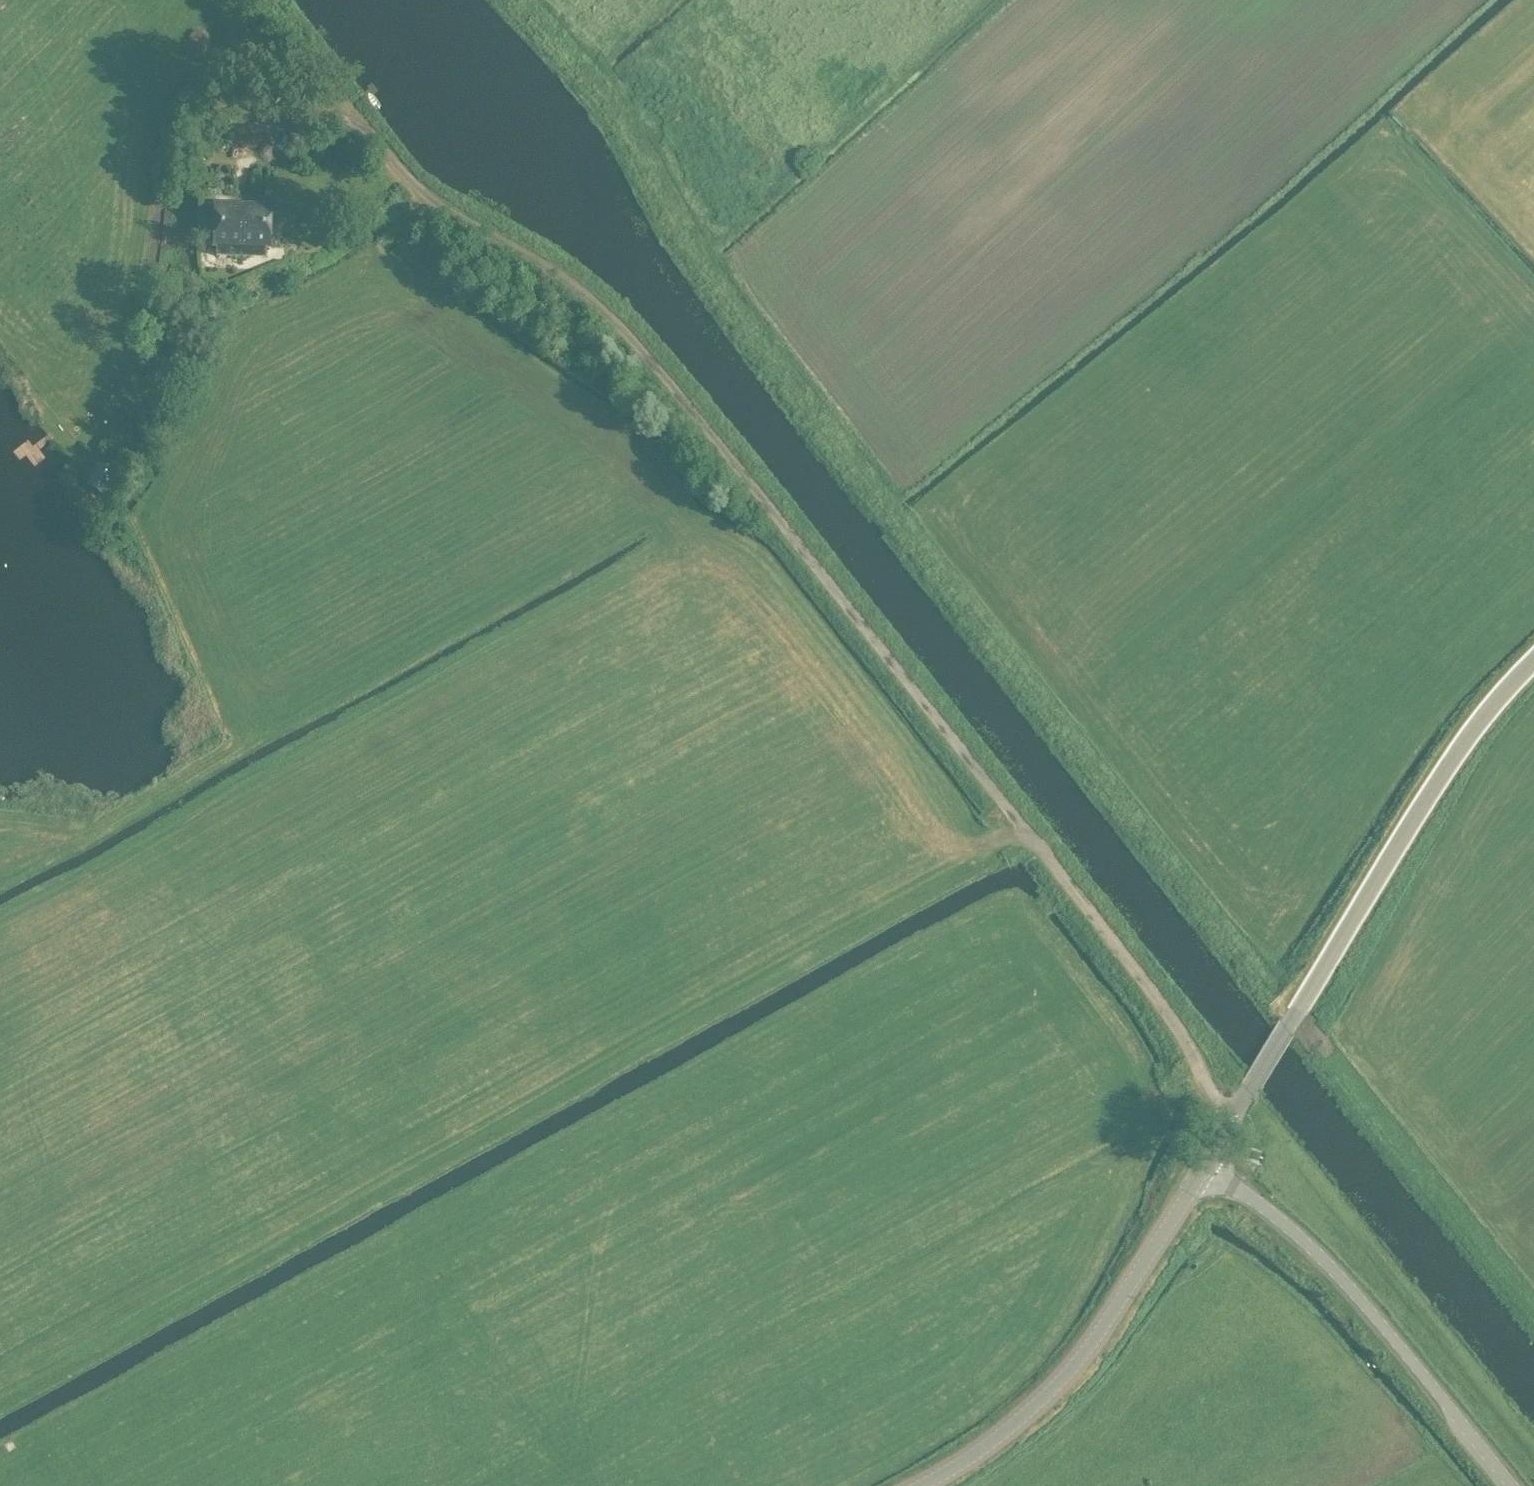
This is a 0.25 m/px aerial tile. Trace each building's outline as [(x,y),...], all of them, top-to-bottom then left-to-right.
[(243,204),(215,203),(213,244),(217,244),(217,254),(241,255),(243,204)] [(271,205),(243,204),(241,255),(265,256),(265,246),(269,246),(271,205)]
